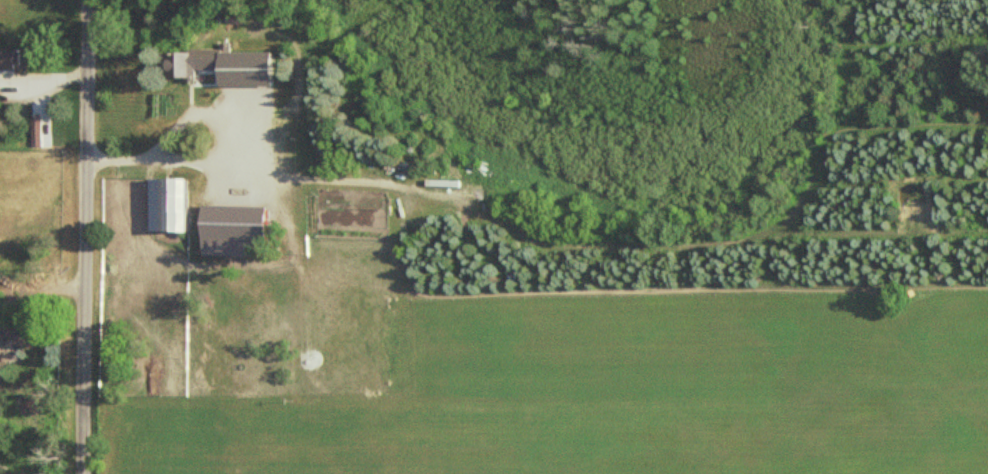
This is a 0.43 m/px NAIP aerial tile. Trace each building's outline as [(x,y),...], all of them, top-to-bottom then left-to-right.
[(10,69),(10,49),(0,50),(0,69),(10,69)] [(185,53),(157,53),(157,78),(185,78),(185,53)] [(145,179),(145,233),(183,233),(183,179),(145,179)] [(22,338),(0,337),(0,361),(22,361),(22,338)]
